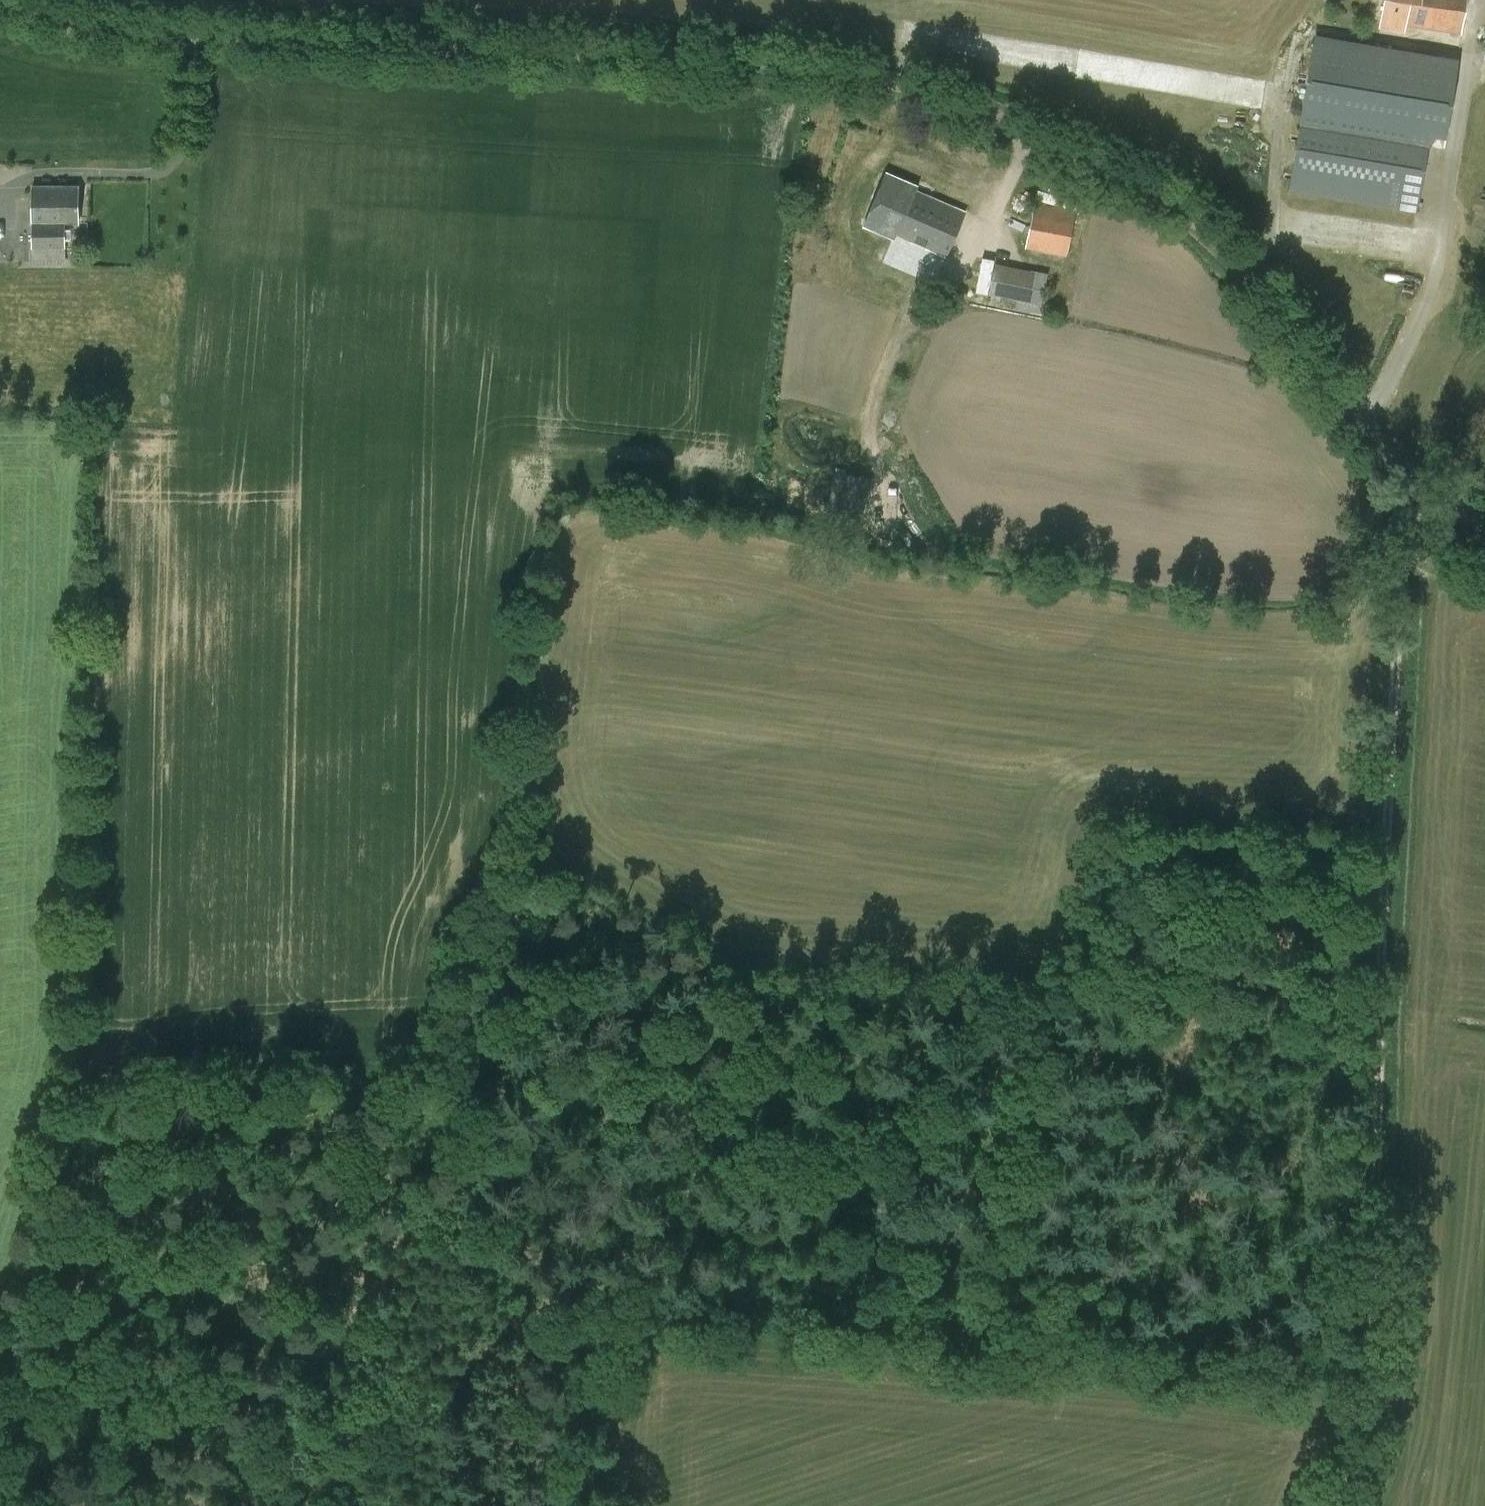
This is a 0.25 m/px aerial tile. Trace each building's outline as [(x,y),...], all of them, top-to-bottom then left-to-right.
[(1379,27),(1404,31),(1405,24),(1460,34),(1466,0),(1384,0),(1379,27)] [(1294,125),(1442,142),(1452,52),(1322,37),(1317,78),(1300,76),(1294,125)] [(1356,137),(1322,131),(1318,152),(1309,150),(1306,168),(1315,170),(1313,184),(1347,190),(1351,170),(1352,170),(1388,177),(1393,148),(1356,141),(1356,137)] [(946,256),(965,212),(917,190),(918,187),(886,173),(864,224),(894,237),(896,234),(946,256)] [(64,222),(78,222),(78,187),(33,187),(34,263),(65,263),(64,222)] [(1066,256),(1075,212),(1035,204),(1026,248),(1066,256)] [(1029,304),(1036,272),(995,263),(987,295),(1029,304)] [(1076,308),(1075,315),(1099,319),(1101,312),(1076,308)]
